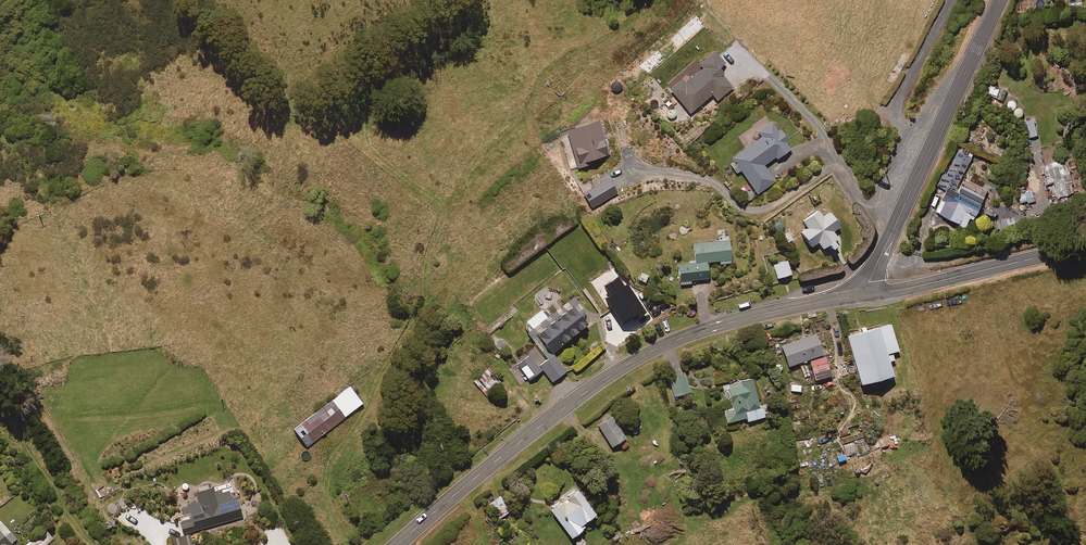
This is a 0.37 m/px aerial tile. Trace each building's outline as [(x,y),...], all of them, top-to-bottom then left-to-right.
[(725,64),(714,52),(700,65),(703,69),(686,85),(682,81),(670,91),(691,114),(712,94),(718,101),(733,87),(718,70),(725,64)] [(891,84),(885,80),(879,88),(885,92),(891,84)] [(568,89),(561,83),(555,91),(561,97),(568,89)] [(1016,101),(1008,101),(1008,112),(1016,112),(1016,101)] [(610,155),(598,122),(566,133),(578,167),(610,155)] [(792,149),(772,122),(757,133),(761,139),(728,162),(736,174),(740,172),(757,195),(775,182),(764,166),(775,158),(777,161),(792,149)] [(948,188),(956,192),(972,156),(958,150),(947,174),(943,172),(937,187),(946,191),(948,188)] [(1066,187),(1064,175),(1062,168),(1061,162),(1044,166),(1048,183),(1051,183),(1054,199),(1068,196),(1066,187)] [(1064,175),(1066,187),(1074,185),(1070,166),(1062,168),(1064,175)] [(948,188),(946,191),(936,214),(966,227),(970,219),(974,220),(988,191),(964,180),(958,193),(956,192),(948,188)] [(592,209),(617,194),(608,181),(583,196),(592,209)] [(1015,205),(992,211),(997,230),(1020,224),(1015,205)] [(822,219),(817,212),(802,223),(808,230),(800,236),(810,249),(817,244),(822,251),(825,249),(830,254),(835,250),(831,245),(837,240),(832,233),(839,228),(829,214),(822,219)] [(685,224),(678,230),(684,237),(691,231),(685,224)] [(730,229),(718,230),(718,239),(730,239),(730,229)] [(731,264),(729,241),(693,245),(695,264),(677,265),(678,284),(707,281),(706,264),(719,262),(720,265),(731,264)] [(791,277),(786,262),(772,266),(777,281),(791,277)] [(649,276),(641,273),(637,282),(646,285),(649,276)] [(620,278),(611,288),(617,294),(626,283),(620,278)] [(497,297),(487,306),(492,312),(502,303),(497,297)] [(585,311),(575,298),(563,307),(558,301),(549,308),(555,314),(549,319),(543,311),(530,321),(526,330),(548,359),(594,323),(585,311)] [(898,353),(891,325),(846,338),(860,389),(893,380),(888,364),(894,362),(892,355),(898,353)] [(499,332),(490,339),(500,351),(508,345),(499,332)] [(822,358),(815,336),(780,347),(787,369),(809,362),(816,382),(829,378),(822,358)] [(541,371),(530,356),(518,365),(530,380),(541,371)] [(567,372),(555,356),(541,367),(553,383),(567,372)] [(844,359),(837,361),(839,372),(847,370),(844,359)] [(495,386),(484,374),(475,382),(485,394),(495,386)] [(690,394),(684,374),(668,379),(673,399),(690,394)] [(759,410),(751,380),(722,387),(727,409),(722,410),(726,425),(746,420),(746,424),(765,419),(763,409),(759,410)] [(364,404),(350,387),(295,431),(308,448),(364,404)] [(600,427),(613,448),(619,445),(623,452),(632,447),(614,418),(600,427)] [(107,485),(96,492),(100,499),(112,492),(107,485)] [(199,503),(189,505),(191,515),(179,518),(182,529),(241,512),(237,498),(232,499),(230,491),(221,494),(219,488),(196,494),(199,503)] [(578,490),(551,510),(577,544),(588,544),(581,535),(601,521),(578,490)] [(511,510),(500,497),(491,505),(503,518),(511,510)] [(17,540),(0,521),(0,544),(12,544),(17,540)] [(45,530),(27,544),(48,544),(53,540),(45,530)]
